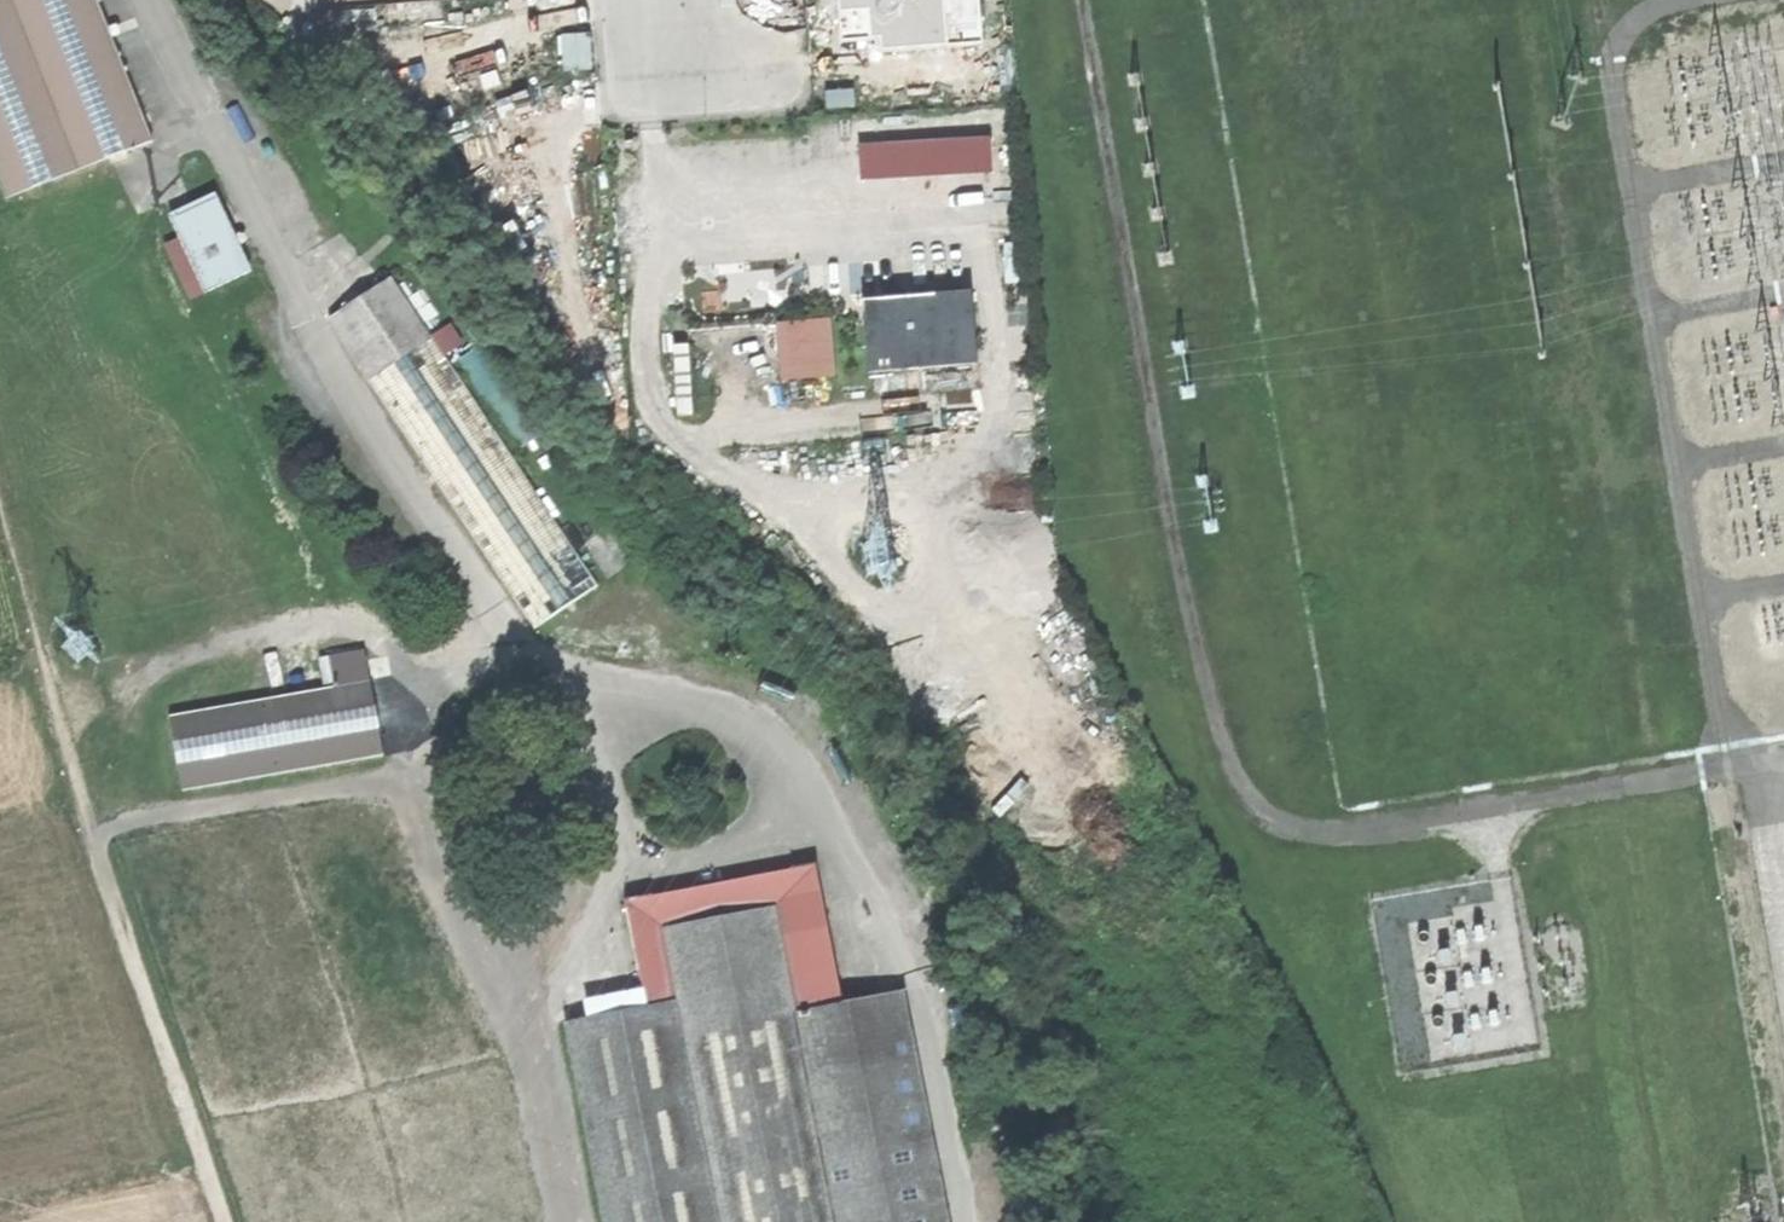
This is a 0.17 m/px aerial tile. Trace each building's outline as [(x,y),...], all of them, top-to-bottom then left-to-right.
[(8,197),(153,139),(97,0),(0,0),(0,177),(8,197)] [(828,89),(829,107),(849,106),(848,87),(828,89)] [(800,208),(862,203),(864,232),(897,229),(894,198),(986,191),(983,141),(796,155),(800,208)] [(176,213),(211,290),(252,272),(217,195),(176,213)] [(398,279),(335,321),(375,381),(438,338),(398,279)] [(969,288),(856,298),(862,373),(975,364),(969,288)] [(839,374),(833,315),(776,320),(781,379),(839,374)] [(604,584),(438,338),(375,381),(541,627),(604,584)] [(170,715),(182,788),(384,752),(366,647),(326,654),(332,686),(170,715)] [(630,900),(651,1006),(842,969),(821,862),(630,900)] [(570,1022),(609,1221),(954,1221),(921,1053),(908,988),(848,1000),(842,969),(651,1006),(570,1022)] [(341,1184),(270,1198),(275,1221),(349,1221),(341,1184)]
